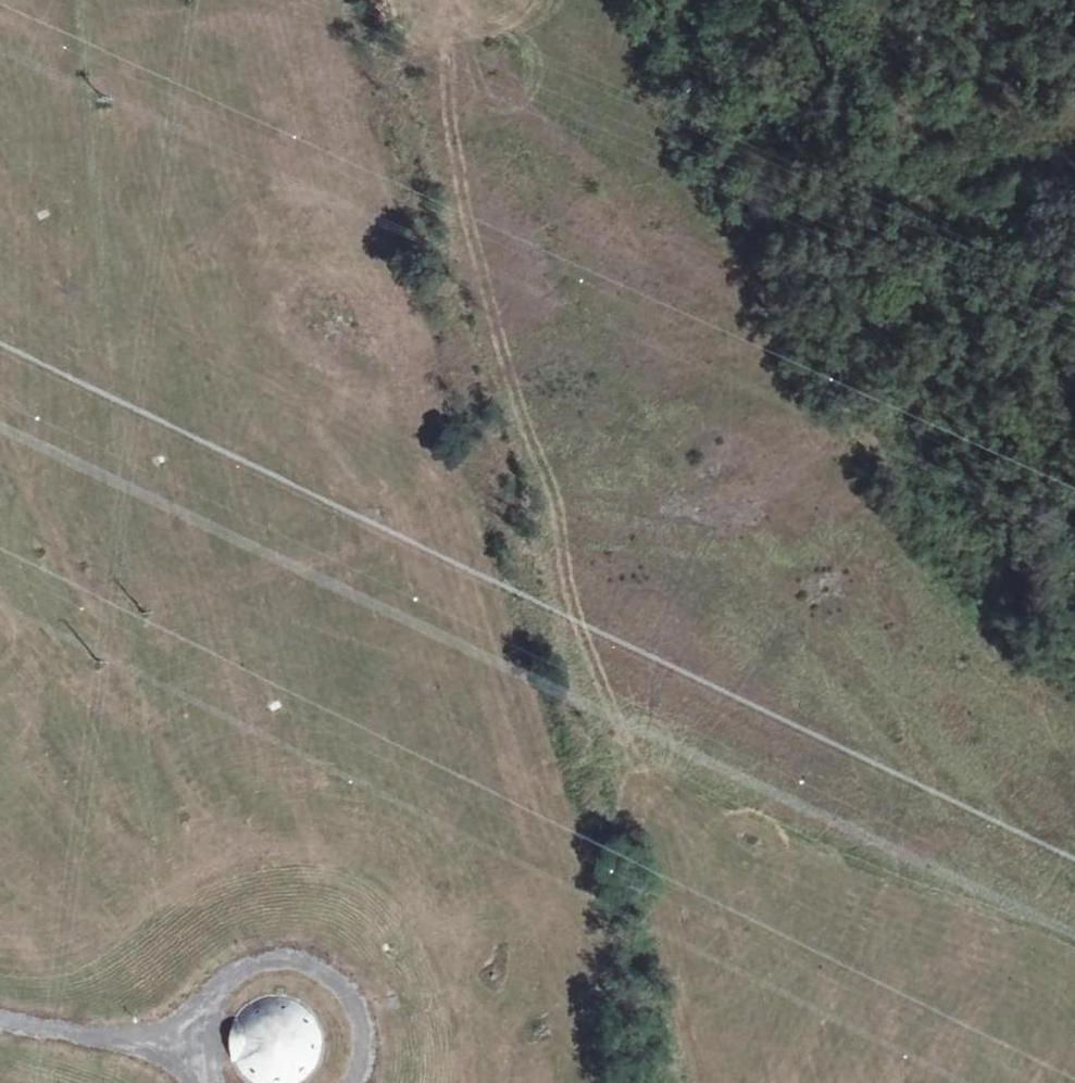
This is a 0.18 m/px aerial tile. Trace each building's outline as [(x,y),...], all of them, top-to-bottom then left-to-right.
[(325,1043),(322,1028),(315,1014),(304,1003),(291,996),(275,994),(260,996),(246,1003),(235,1014),(228,1028),(226,1043),(228,1058),(235,1072),(246,1082),(304,1082),(315,1072),(322,1058),(325,1043)]
